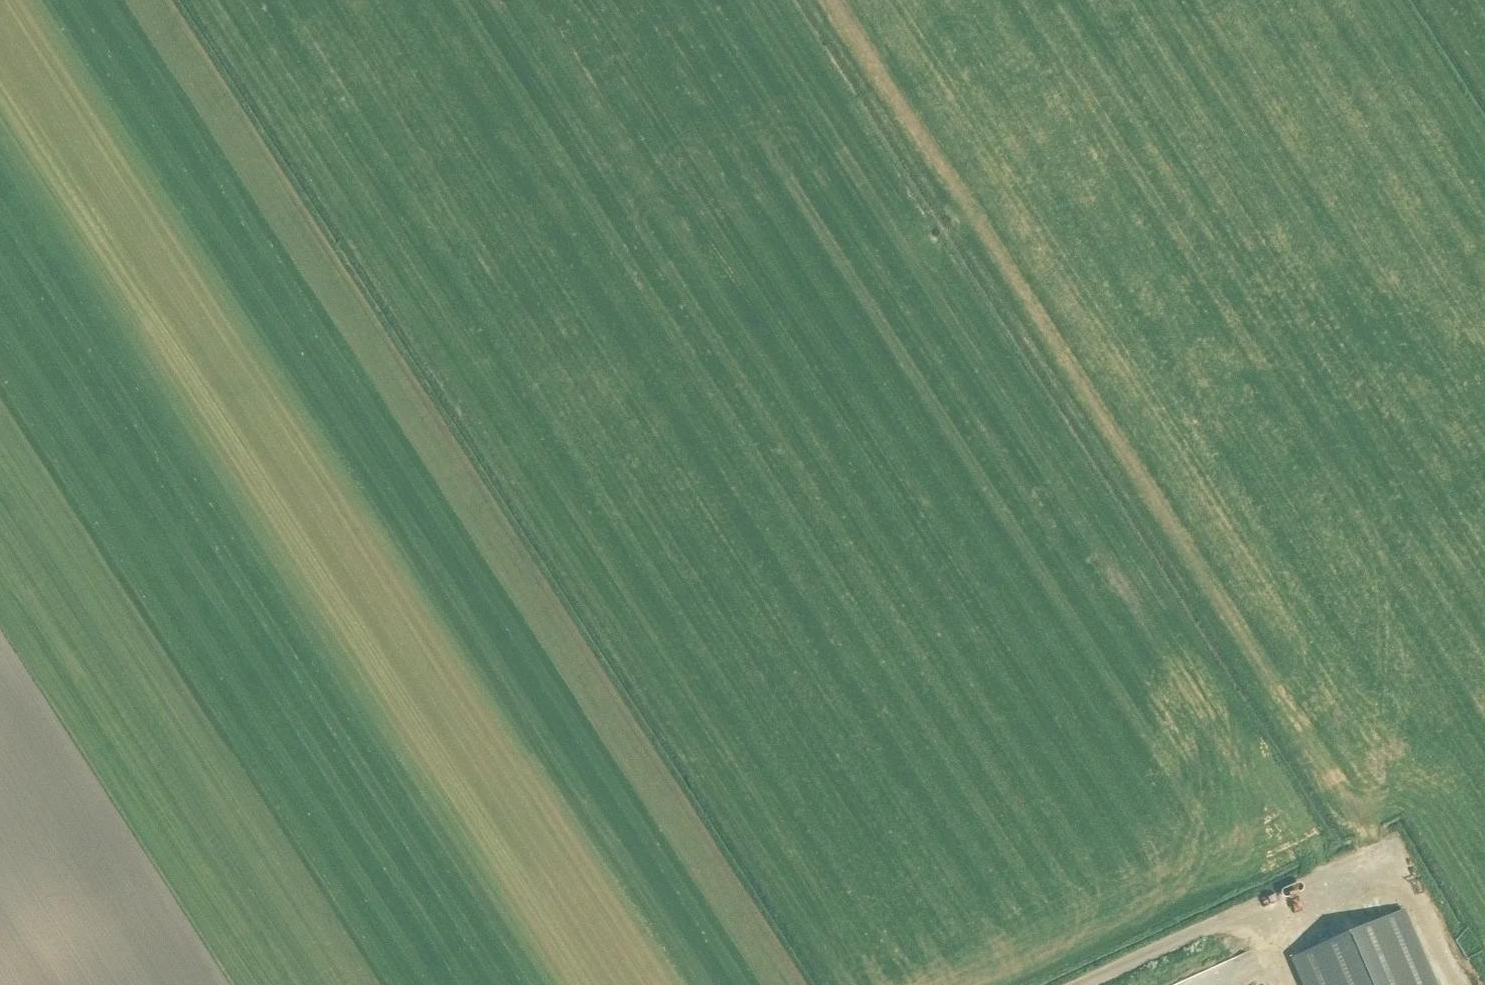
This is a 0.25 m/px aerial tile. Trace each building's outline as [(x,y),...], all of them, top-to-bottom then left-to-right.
[(1304,984),(1436,984),(1405,913),(1294,961),(1304,984)]
